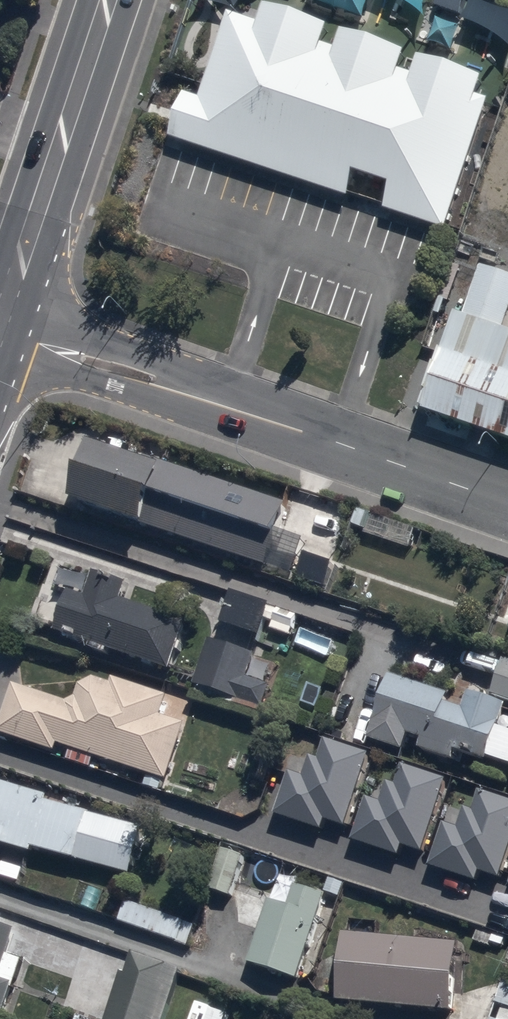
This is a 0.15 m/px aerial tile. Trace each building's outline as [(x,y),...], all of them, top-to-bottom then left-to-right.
[(464,0),(436,0),(435,4),(460,12),(464,0)] [(254,23),(226,14),(198,100),(179,94),(165,137),(344,195),(351,175),(386,186),(379,208),(444,230),(487,98),(474,94),(480,76),(415,55),(409,74),(395,70),(401,52),(338,31),(332,48),(317,43),(323,25),(260,5),(254,23)] [(454,52),(466,20),(439,10),(428,42),(454,52)] [(448,309),(415,413),(507,441),(507,327),(448,309)] [(284,505),(83,443),(63,506),(264,569),(284,505)] [(373,509),(352,501),(345,520),(367,528),(373,509)] [(324,587),(333,561),(307,552),(298,577),(324,587)] [(191,620),(131,599),(132,596),(121,592),(125,580),(96,569),(87,594),(69,588),(56,625),(69,630),(66,638),(109,653),(111,646),(174,669),(191,620)] [(268,601),(231,587),(196,679),(265,705),(273,681),(242,670),(268,601)] [(296,610),(273,603),(269,618),(272,619),(269,627),(289,633),(296,610)] [(369,733),(405,745),(410,730),(422,734),(419,744),(454,756),(459,743),(487,753),(506,699),(507,699),(507,655),(503,653),(490,690),(467,682),(464,693),(391,669),(369,733)] [(76,698),(12,679),(0,722),(0,731),(57,748),(58,743),(97,754),(95,765),(117,771),(120,762),(168,776),(193,690),(165,681),(163,689),(111,674),(109,680),(84,672),(76,698)] [(313,766),(294,759),(276,806),(342,831),(370,754),(324,736),(313,766)] [(409,767),(364,794),(354,837),(423,854),(442,775),(409,767)] [(31,850),(34,841),(129,873),(146,824),(1,775),(0,779),(0,839),(31,850)] [(507,850),(507,801),(476,789),(466,815),(450,809),(431,861),(476,878),(479,870),(498,877),(507,850)] [(209,887),(227,894),(244,851),(226,844),(209,887)] [(270,894),(251,960),(300,974),(324,890),(295,881),(290,899),(270,894)] [(124,895),(116,918),(189,943),(197,920),(124,895)] [(5,1009),(24,955),(6,949),(15,924),(0,918),(0,1008),(5,1009)] [(345,930),(341,999),(452,1004),(456,938),(373,934),(373,919),(355,918),(354,930),(345,930)] [(178,971),(164,967),(167,958),(130,946),(123,970),(121,969),(105,1018),(163,1018),(178,971)]
